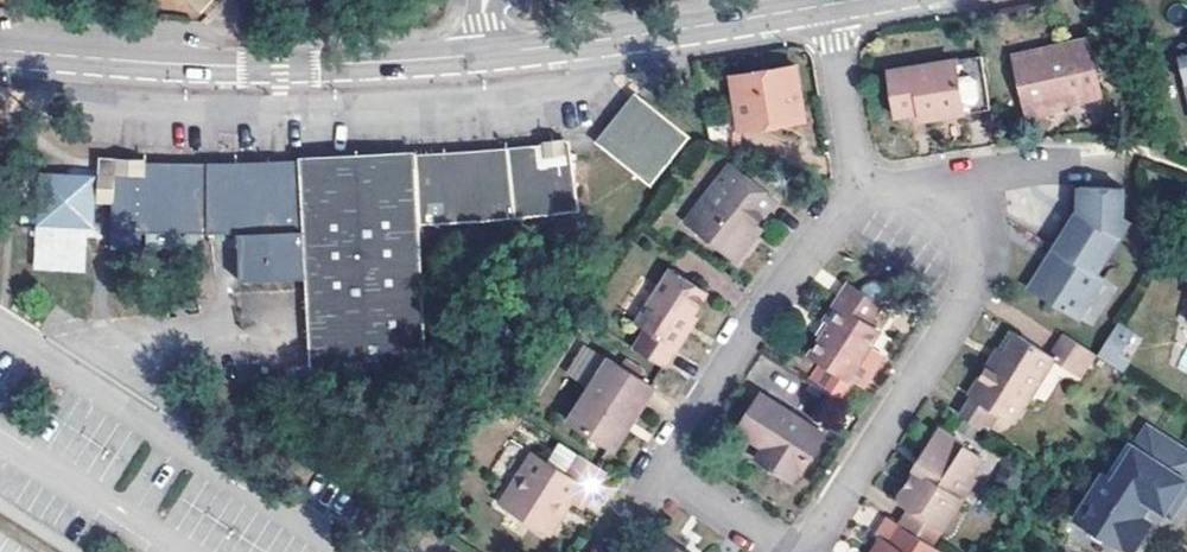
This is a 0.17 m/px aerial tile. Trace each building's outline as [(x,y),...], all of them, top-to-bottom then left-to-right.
[(212,0),(135,0),(134,1),(208,18),(212,0)] [(1054,55),(1089,47),(1087,39),(1053,48),(1054,55)] [(1060,102),(1061,106),(1101,98),(1089,47),(1054,55),(1053,48),(1014,57),(1025,109),(1060,102)] [(896,118),(920,114),(963,106),(965,115),(992,111),(983,56),(888,72),(896,118)] [(1177,58),(1186,96),(1186,56),(1177,58)] [(739,123),(804,114),(796,67),(732,77),(739,123)] [(653,187),(692,137),(643,101),(636,102),(624,117),(624,125),(615,128),(607,140),(605,150),(653,187)] [(1060,102),(1025,109),(1027,118),(1062,111),(1061,106),(1060,102)] [(963,106),(920,114),(921,123),(965,115),(963,106)] [(804,114),(739,123),(733,124),(734,134),(806,123),(804,114)] [(367,171),(420,167),(419,152),(301,158),(302,175),(303,204),(354,201),(352,172),(367,171)] [(420,167),(423,227),(580,214),(574,156),(566,152),(550,154),(542,159),(534,155),(527,156),(519,157),(515,160),(512,162),(504,157),(489,159),(480,165),(471,160),(458,161),(453,164),(450,167),(440,162),(427,162),(424,165),(420,167)] [(731,165),(706,199),(711,204),(693,230),(736,262),(753,238),(749,234),(752,230),(756,225),(775,199),(731,165)] [(303,204),(308,278),(313,378),(429,372),(423,227),(420,167),(367,171),(352,172),(354,201),(303,204)] [(308,278),(303,204),(302,175),(294,170),(279,170),(271,175),(262,171),(256,171),(249,171),(241,177),(235,174),(230,172),(220,171),(211,178),(203,171),(188,171),(180,177),(168,169),(157,170),(148,176),(138,171),(136,170),(135,175),(131,175),(126,175),(125,170),(123,170),(112,180),(112,203),(113,228),(116,233),(121,233),(124,236),(140,235),(142,232),(146,234),(147,250),(203,250),(204,235),(243,234),(244,280),(308,278)] [(91,203),(91,180),(41,181),(42,227),(92,227),(91,203)] [(91,180),(91,203),(112,203),(112,180),(91,180)] [(1058,261),(1037,293),(1078,321),(1104,282),(1094,275),(1118,238),(1115,236),(1128,210),(1089,190),(1078,212),(1054,249),(1062,254),(1058,261)] [(687,225),(693,230),(711,204),(706,199),(687,225)] [(761,229),(756,225),(752,230),(749,234),(753,238),(761,229)] [(1062,254),(1054,249),(1029,288),(1037,293),(1058,261),(1062,254)] [(687,327),(695,315),(708,294),(672,270),(637,323),(649,330),(636,349),(669,371),(680,351),(675,347),(687,327)] [(819,329),(815,335),(821,339),(810,356),(824,366),(813,385),(845,405),(861,379),(869,385),(881,365),(872,359),(875,354),(867,350),(879,332),(870,326),(883,307),(887,300),(887,291),(875,284),(867,286),(862,293),(849,285),(819,329)] [(675,347),(680,351),(701,318),(695,315),(687,327),(675,347)] [(1119,324),(1116,330),(1131,339),(1134,333),(1119,324)] [(1131,339),(1116,330),(1099,356),(1122,371),(1124,372),(1131,361),(1121,354),(1131,339)] [(1003,360),(1019,336),(1011,331),(988,367),(995,372),(1003,360)] [(1024,392),(1030,397),(1055,359),(1084,379),(1099,356),(1066,335),(1053,358),(1019,336),(1003,360),(995,372),(988,367),(968,396),(999,416),(1005,420),(1024,392)] [(607,365),(587,352),(573,374),(593,387),(607,365)] [(631,414),(636,417),(654,389),(640,380),(622,369),(610,361),(607,365),(593,387),(571,424),(609,448),(626,422),(631,414)] [(627,362),(622,369),(640,380),(644,372),(627,362)] [(1013,425),(1030,397),(1024,392),(1005,420),(1013,425)] [(826,437),(761,394),(737,433),(762,449),(769,452),(762,465),(791,484),(799,472),(801,474),(826,437)] [(999,416),(968,396),(957,415),(987,434),(999,416)] [(626,422),(609,448),(614,451),(636,417),(631,414),(626,422)] [(1147,422),(1133,443),(1111,478),(1106,474),(1102,471),(1077,511),(1079,521),(1125,550),(1135,547),(1148,527),(1145,517),(1143,515),(1146,510),(1150,505),(1171,519),(1186,494),(1186,448),(1147,422)] [(924,464),(943,434),(937,430),(913,469),(919,472),(924,464)] [(941,530),(961,499),(958,496),(971,476),(982,458),(943,434),(924,464),(919,472),(900,503),(910,510),(901,526),(917,536),(926,521),(941,530)] [(1111,478),(1133,443),(1129,440),(1106,474),(1111,478)] [(755,460),(762,465),(769,452),(762,449),(755,460)] [(552,536),(563,517),(558,514),(564,506),(568,500),(572,503),(584,511),(607,473),(579,455),(566,476),(532,455),(502,503),(552,536)] [(958,496),(961,499),(974,479),(971,476),(958,496)] [(563,517),(572,503),(568,500),(564,506),(558,514),(563,517)] [(889,543),(883,551),(943,551),(917,536),(901,526),(888,517),(876,536),(881,539),(889,543)] [(889,543),(881,539),(873,551),(883,551),(889,543)] [(662,541),(655,551),(679,551),(662,541)]
